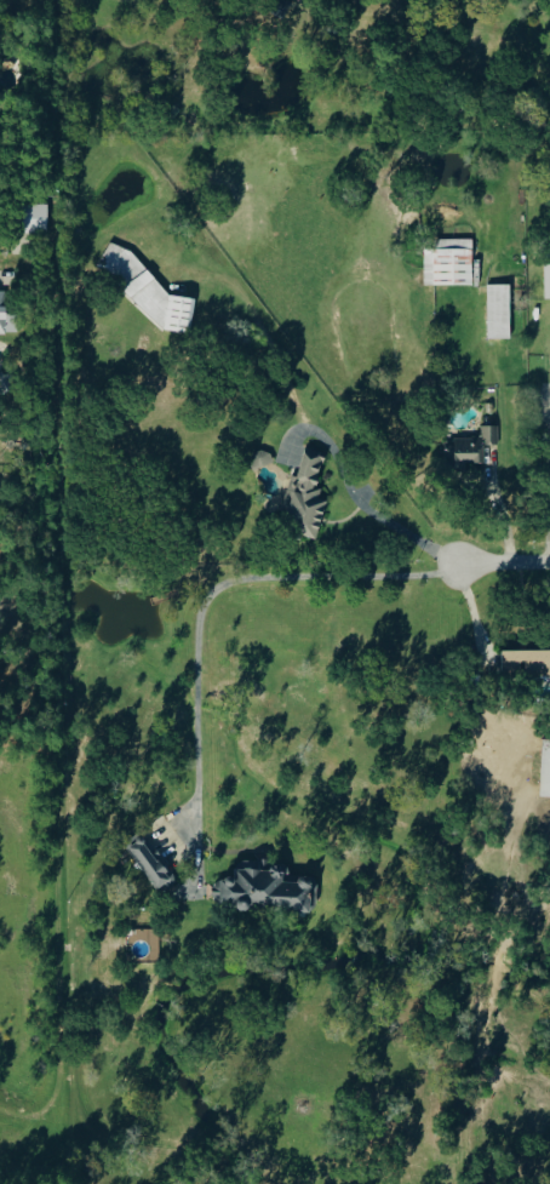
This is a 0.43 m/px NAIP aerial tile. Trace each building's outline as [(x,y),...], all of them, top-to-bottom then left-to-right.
[(50,203),(24,204),(25,232),(50,231),(50,203)] [(475,239),(426,239),(426,285),(475,285),(475,239)] [(490,339),(512,338),(511,284),(489,284),(490,339)] [(20,307),(7,307),(8,291),(0,291),(0,334),(20,334),(20,307)] [(9,369),(0,375),(0,383),(7,394),(19,386),(9,369)] [(500,426),(482,426),(482,437),(451,437),(451,464),(485,464),(485,446),(500,446),(500,426)] [(274,462),(269,448),(250,455),(255,470),(274,462)] [(318,539),(331,491),(318,487),(326,456),(307,450),(300,476),(293,474),(287,499),(295,501),(288,523),(300,527),(298,534),(318,539)] [(504,673),(549,674),(549,651),(505,650),(504,673)] [(543,739),(542,797),(549,797),(549,740),(543,739)] [(129,844),(157,893),(176,882),(148,833),(129,844)] [(319,878),(300,876),(299,882),(288,881),(290,863),(241,858),(239,881),(217,879),(215,903),(241,905),(241,907),(316,914),(319,878)]
